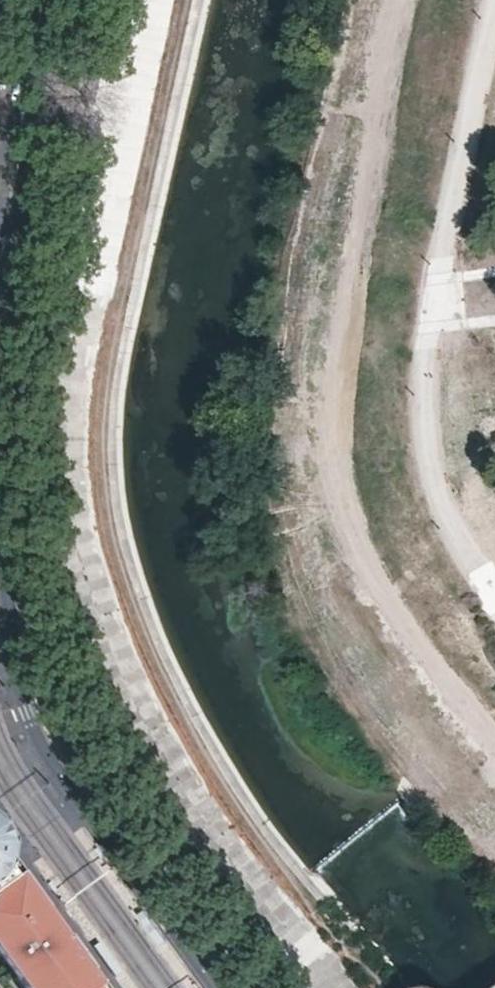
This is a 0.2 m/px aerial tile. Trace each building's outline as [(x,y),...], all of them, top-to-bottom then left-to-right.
[(102,984),(62,928),(14,862),(7,852),(8,844),(6,839),(0,827),(0,953),(25,987),(105,987),(102,984)] [(137,912),(162,944),(166,939),(144,909),(137,912)] [(93,945),(115,975),(122,973),(98,940),(93,945)]
